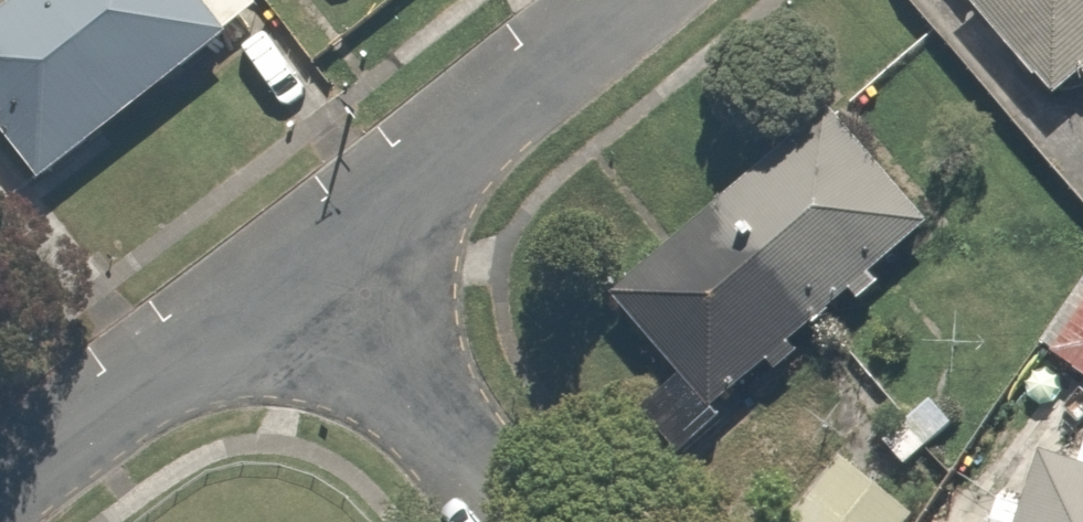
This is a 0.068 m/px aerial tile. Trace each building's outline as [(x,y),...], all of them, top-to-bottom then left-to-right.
[(0,11),(0,124),(39,174),(218,34),(192,0),(14,0),(0,11)] [(956,5),(1043,99),(1082,62),(1082,0),(961,0),(956,5)] [(606,303),(672,380),(632,415),(679,470),(730,426),(709,402),(921,220),(829,112),(606,303)] [(1036,349),(1082,382),(1082,282),(1036,349)] [(1027,494),(1000,485),(987,521),(1082,521),(1082,463),(1043,449),(1027,494)] [(842,453),(789,521),(913,521),(920,513),(842,453)]
